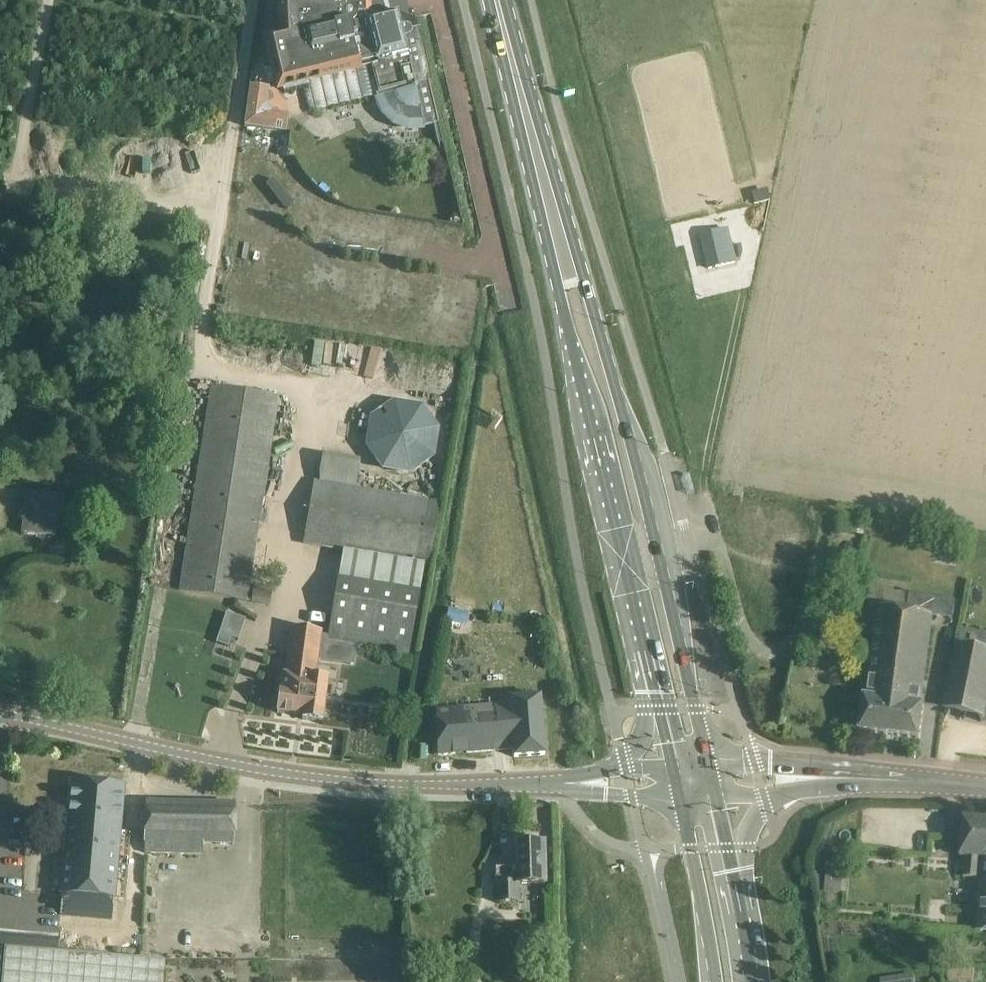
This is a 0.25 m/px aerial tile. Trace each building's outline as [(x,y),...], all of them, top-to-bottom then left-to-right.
[(418,29),(410,31),(407,29),(404,28),(401,29),(397,14),(388,16),(388,11),(387,7),(385,3),(384,0),(279,0),(280,33),(262,37),(276,92),(315,82),(322,110),(370,98),(372,105),(381,117),(394,125),(409,128),(416,129),(423,129),(437,125),(427,84),(431,83),(423,55),(418,29)] [(249,85),(244,127),(286,133),(288,114),(273,112),(267,104),(269,88),(249,85)] [(728,229),(699,235),(708,270),(736,263),(728,229)] [(279,396),(212,386),(180,592),(248,602),(279,396)] [(438,433),(421,409),(392,404),(368,421),(364,450),(380,474),(409,479),(433,462),(438,433)] [(304,544),(342,551),(425,566),(431,567),(442,503),(355,488),(318,482),(315,481),(304,544)] [(63,495),(25,491),(21,533),(55,536),(57,516),(61,516),(63,495)] [(425,566),(342,551),(327,641),(409,655),(425,566)] [(861,731),(887,735),(921,739),(925,705),(922,704),(934,615),(881,608),(869,697),(866,696),(861,731)] [(448,622),(458,624),(460,612),(449,611),(448,622)] [(282,691),(281,691),(278,712),(303,716),(303,719),(322,722),(328,681),(315,679),(322,633),(292,629),(285,675),(284,675),(282,691)] [(985,718),(985,717),(985,649),(957,643),(943,709),(985,718)] [(545,755),(540,696),(510,699),(510,703),(436,709),(440,755),(514,749),(515,757),(545,755)] [(124,787),(71,783),(60,914),(113,918),(124,787)] [(203,855),(203,845),(234,846),(235,803),(145,801),(144,853),(203,855)] [(965,818),(962,857),(964,857),(963,877),(983,879),(979,931),(985,932),(985,820),(965,818)] [(518,902),(518,885),(545,884),(543,844),(517,845),(518,868),(496,869),(497,902),(518,902)] [(825,891),(842,893),(844,863),(827,861),(825,891)] [(5,947),(57,951),(58,939),(0,934),(0,946),(5,947)] [(166,960),(57,951),(5,947),(2,981),(164,981),(166,960)] [(949,980),(970,981),(974,981),(975,968),(951,966),(949,980)]
